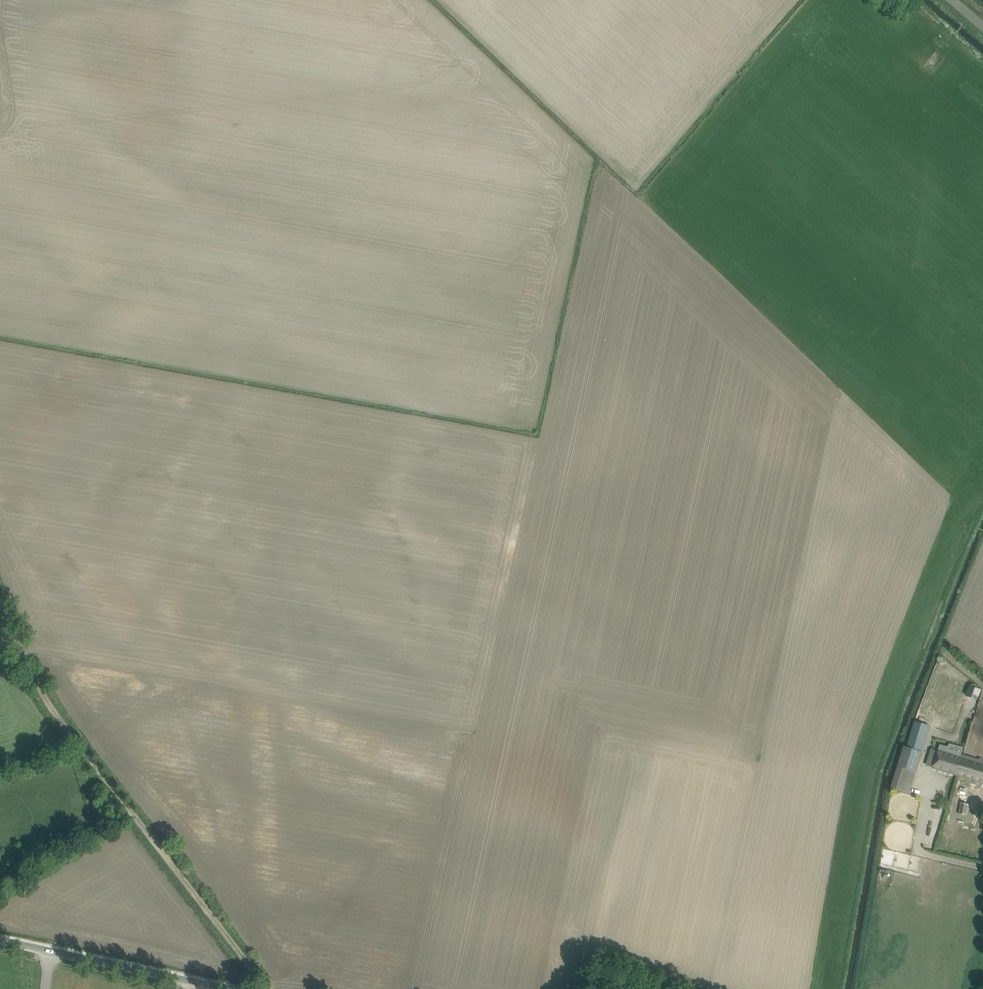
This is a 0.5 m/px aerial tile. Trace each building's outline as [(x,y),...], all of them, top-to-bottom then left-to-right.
[(922,750),(926,735),(913,731),(908,746),(922,750)] [(905,746),(892,788),(902,791),(902,790),(909,792),(913,778),(907,776),(909,769),(916,771),(922,751),(905,746)] [(930,759),(929,762),(935,764),(933,768),(951,774),(951,773),(957,775),(957,776),(958,776),(963,755),(946,750),(946,752),(938,750),(938,752),(932,750),(930,759)] [(958,776),(982,784),(982,761),(963,755),(958,776)] [(952,812),(975,817),(978,806),(954,801),(952,812)] [(881,881),(889,882),(891,870),(883,869),(881,881)]
